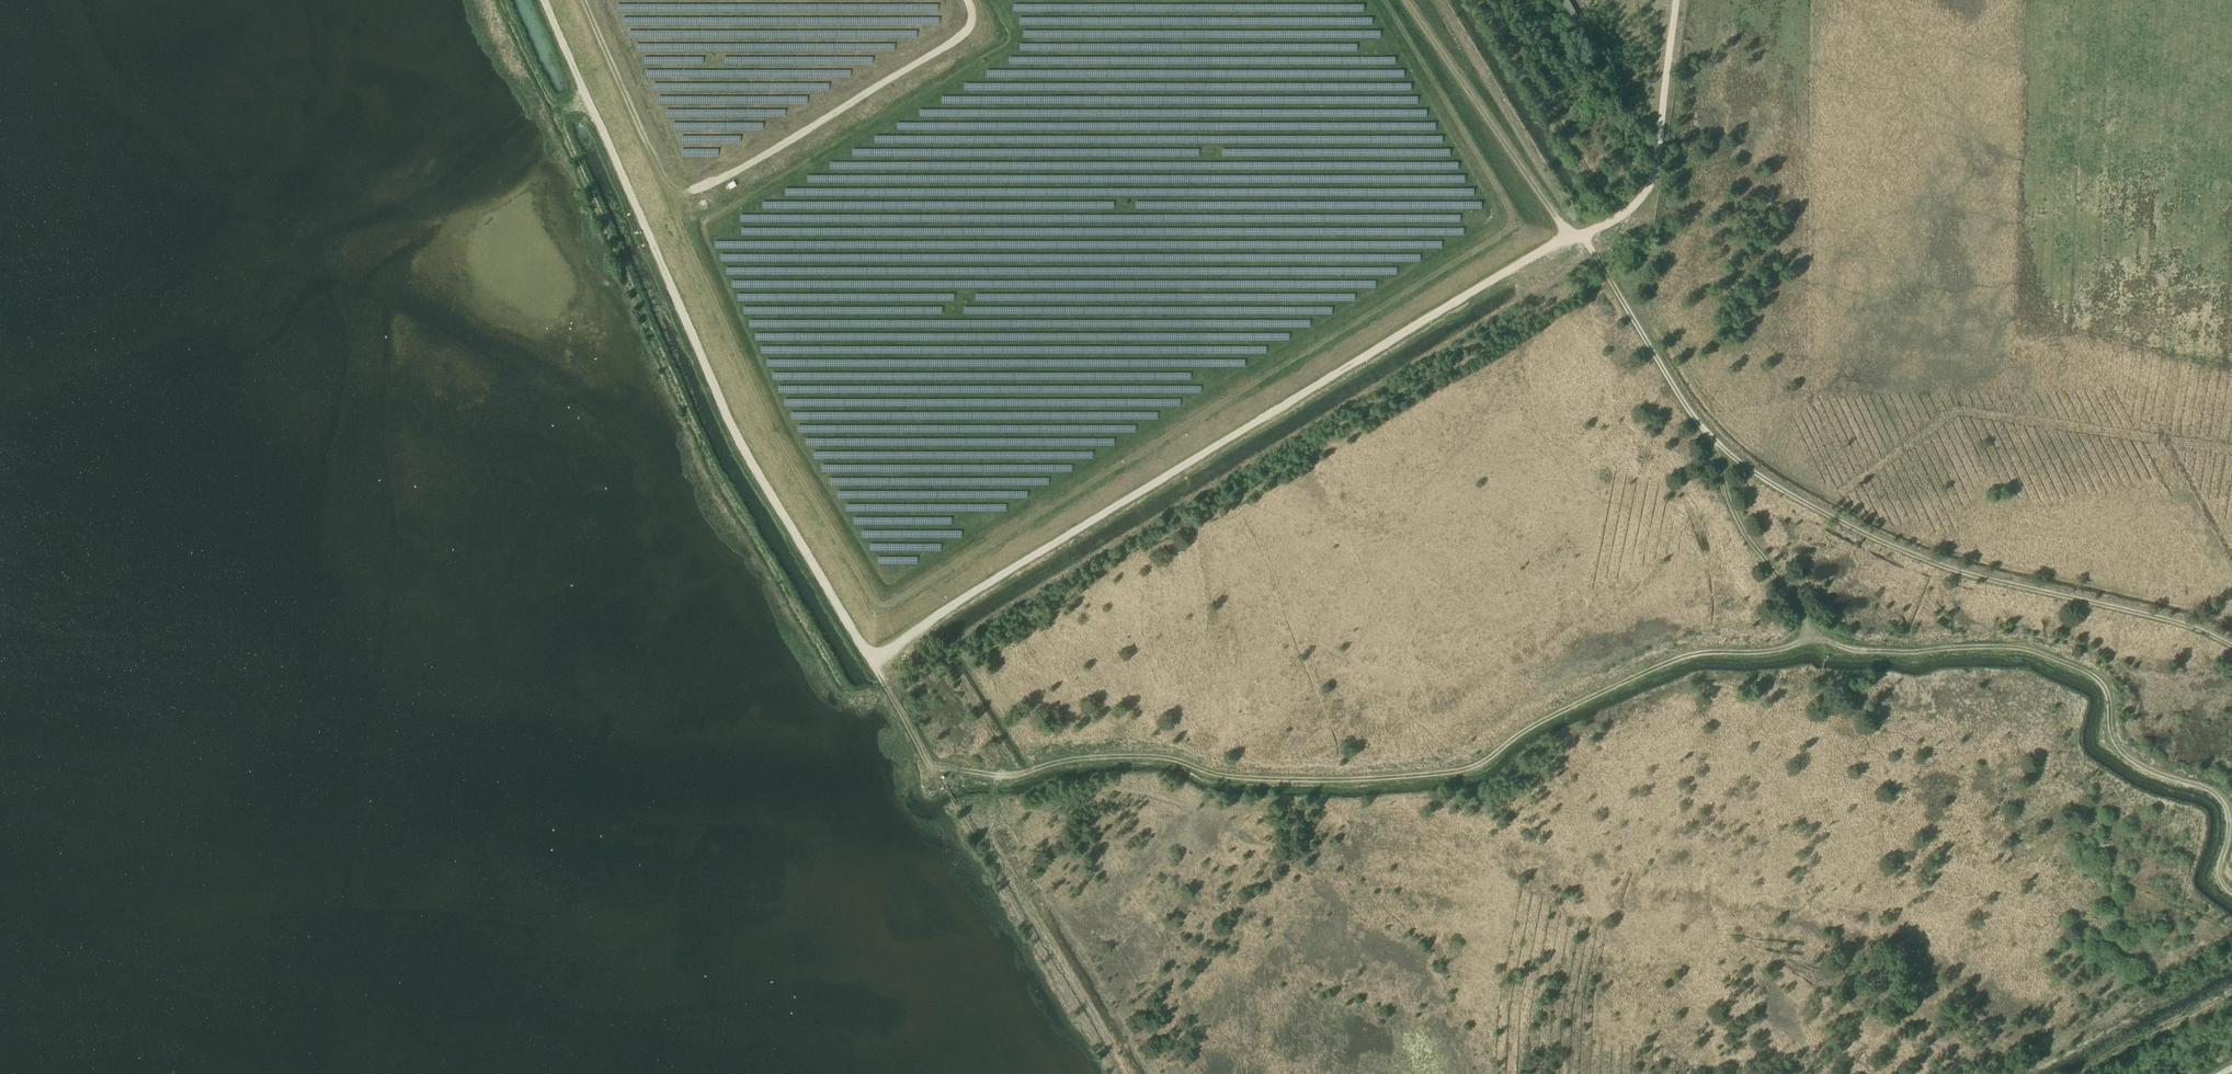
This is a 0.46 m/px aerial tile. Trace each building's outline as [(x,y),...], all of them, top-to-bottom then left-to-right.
[(1563,2),(1574,19),(1581,14),(1573,0),(1566,0),(1563,2)] [(1181,405),(1181,398),(1160,397),(1159,405),(1181,405)]
